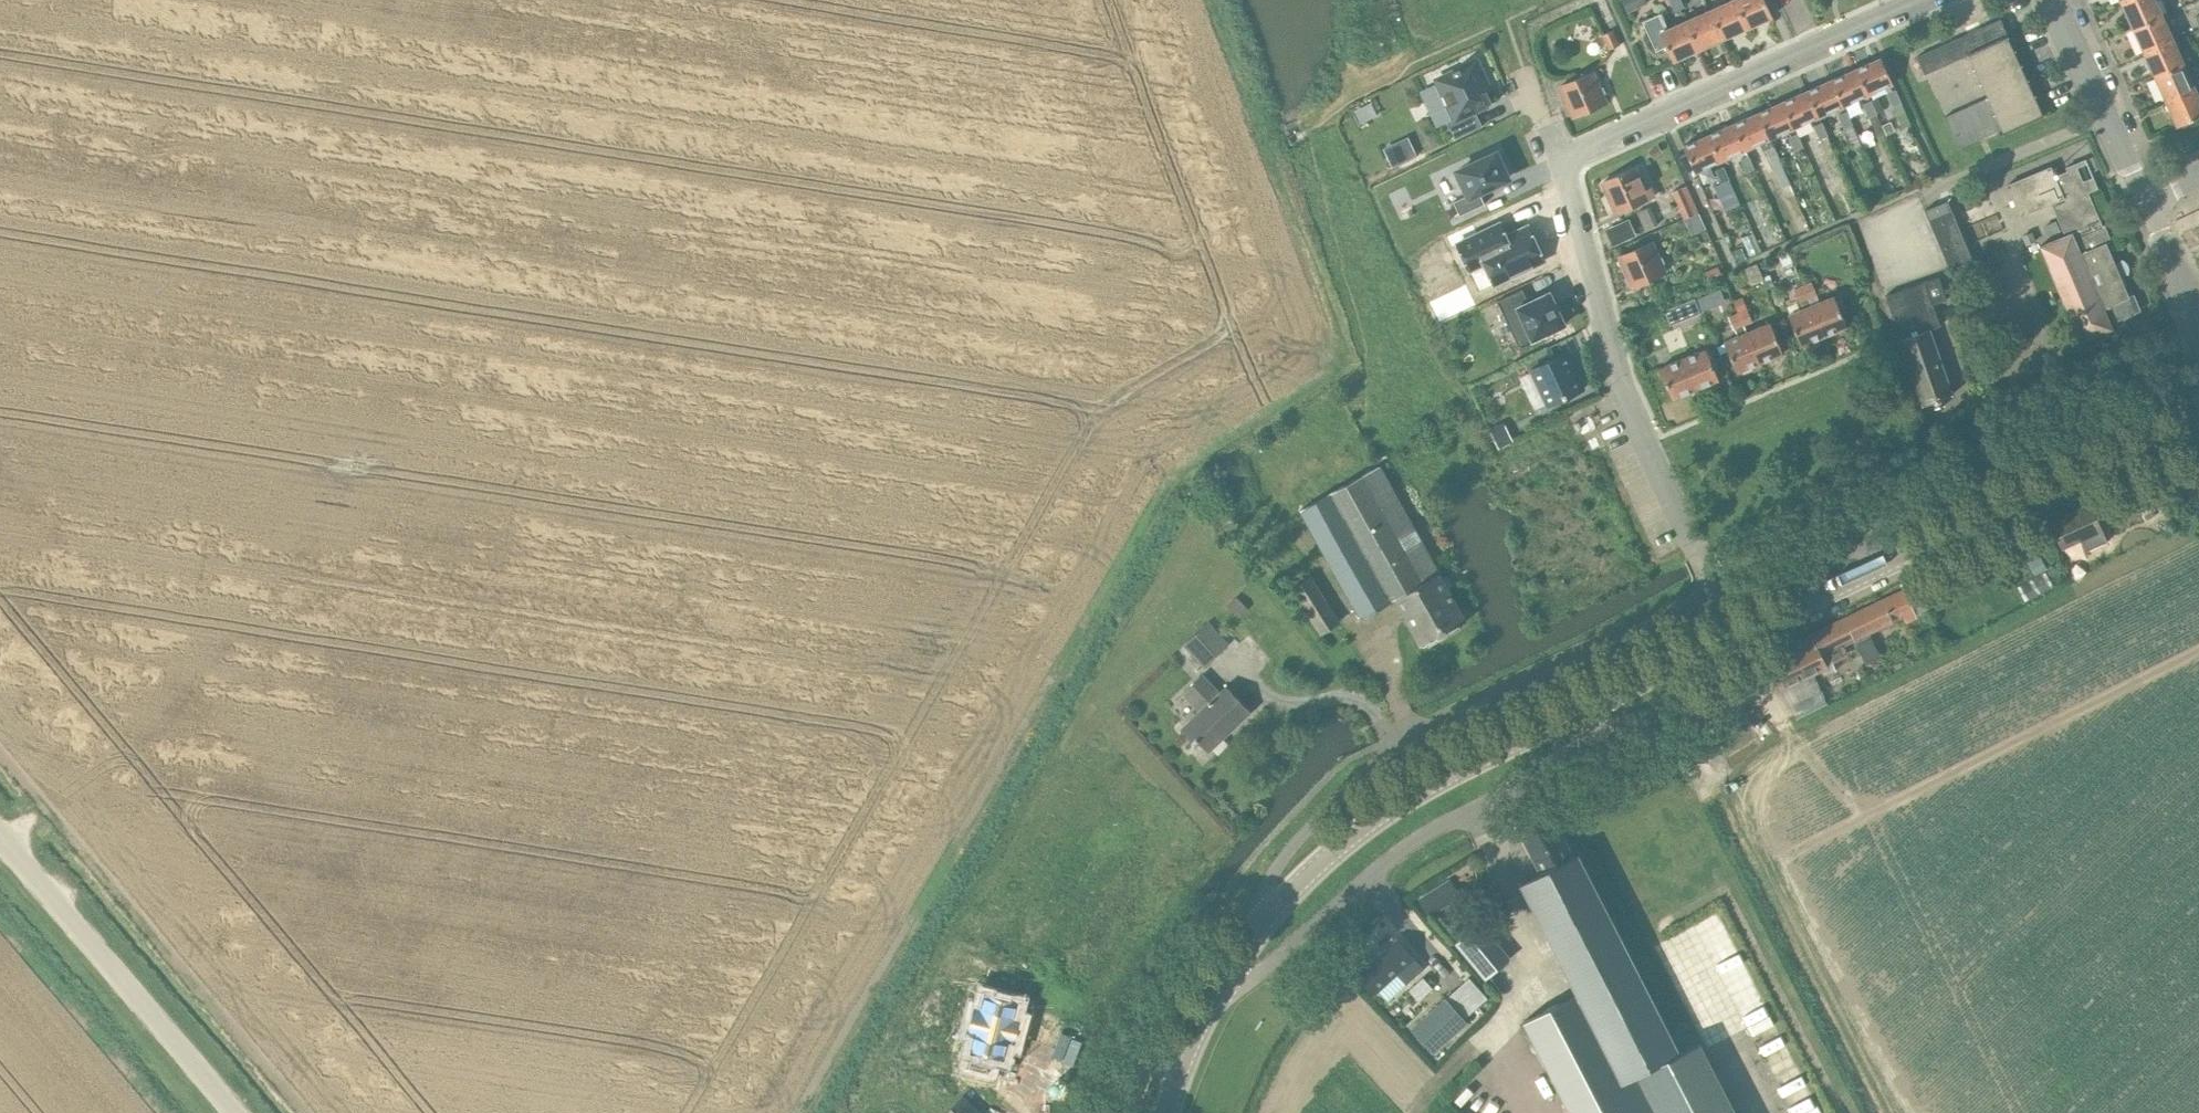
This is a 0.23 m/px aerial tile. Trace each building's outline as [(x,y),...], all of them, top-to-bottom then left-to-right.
[(1627,12),(1639,6),(1636,0),(1621,0),(1627,12)] [(1681,0),(1670,0),(1675,11),(1684,7),(1681,0)] [(1709,9),(1722,39),(1724,38),(1746,28),(1734,0),(1729,0),(1711,8),(1709,9)] [(1746,28),(1747,27),(1750,26),(1771,17),(1763,0),(1734,0),(1746,28)] [(2133,28),(2162,14),(2156,0),(2125,0),(2121,2),(2133,28)] [(1686,19),(1684,20),(1698,50),(1700,49),(1722,39),(1709,9),(1686,19)] [(1661,13),(1643,21),(1656,51),(1666,46),(1673,61),(1698,50),(1684,20),(1667,27),(1661,13)] [(2133,28),(2145,53),(2173,39),(2162,14),(2133,28)] [(1944,116),(1958,147),(2002,128),(2003,131),(2043,113),(2001,19),(1961,37),(1988,97),(1944,116)] [(1618,44),(1613,30),(1603,35),(1609,48),(1618,44)] [(1943,30),(1894,51),(1915,101),(1965,79),(1943,30)] [(2145,53),(2155,77),(2184,63),(2173,39),(2145,53)] [(1857,68),(1869,95),(1893,84),(1881,57),(1857,68)] [(1479,63),(1440,81),(1458,120),(1451,123),(1458,140),(1485,127),(1478,111),(1494,103),(1488,92),(1492,91),(1479,63)] [(2155,77),(2167,102),(2196,89),(2184,63),(2155,77)] [(1831,79),(1844,106),(1869,95),(1857,68),(1831,79)] [(1606,102),(1593,72),(1560,86),(1573,116),(1606,102)] [(1809,89),(1821,116),(1844,106),(1831,79),(1809,89)] [(1785,100),(1797,127),(1821,116),(1809,89),(1785,100)] [(1893,106),(1901,102),(1895,89),(1888,93),(1893,106)] [(2177,126),(2198,116),(2198,96),(2196,89),(2167,102),(2177,126)] [(1877,97),(1871,100),(1871,101),(1876,113),(1883,110),(1877,97)] [(1757,113),(1771,139),(1797,127),(1785,100),(1757,113)] [(1863,104),(1877,137),(1885,134),(1876,113),(1871,101),(1863,104)] [(1861,145),(1859,140),(1846,111),(1838,115),(1839,118),(1853,149),(1861,145)] [(1735,123),(1746,150),(1760,144),(1763,151),(1765,150),(1781,186),(1790,182),(1771,139),(1757,113),(1735,123)] [(1822,122),(1814,125),(1820,139),(1829,135),(1822,122)] [(1710,134),(1721,161),(1733,156),(1736,162),(1740,161),(1739,158),(1748,155),(1746,150),(1735,123),(1710,134)] [(1789,137),(1795,151),(1804,147),(1798,133),(1789,137)] [(1684,146),(1696,173),(1709,167),(1712,173),(1716,171),(1715,169),(1723,165),(1721,161),(1710,134),(1684,146)] [(1402,146),(1386,153),(1391,165),(1416,154),(1408,137),(1399,141),(1402,146)] [(1658,145),(1649,151),(1653,157),(1662,151),(1658,145)] [(1498,149),(1453,169),(1465,196),(1453,201),(1459,215),(1484,203),(1480,194),(1512,180),(1498,149)] [(1962,208),(1962,213),(1963,217),(2008,324),(2010,326),(2012,328),(2015,330),(2019,331),(2024,331),(2028,329),(2051,314),(2047,303),(2073,292),(2074,297),(2097,280),(2109,270),(2114,266),(2116,262),(2117,259),(2116,255),(2116,251),(2086,164),(2080,158),(2076,155),(2070,152),(2062,151),(2056,152),(1976,188),(1972,189),(1967,193),(1965,197),(1963,203),(1962,208)] [(1739,158),(1740,161),(1745,172),(1754,168),(1748,155),(1739,158)] [(1719,201),(1721,200),(1736,193),(1723,165),(1715,169),(1716,171),(1721,183),(1713,187),(1719,201)] [(1616,212),(1648,198),(1655,195),(1651,185),(1644,188),(1635,167),(1603,181),(1616,212)] [(1892,185),(1884,189),(1886,195),(1895,191),(1892,185)] [(1672,192),(1683,218),(1695,213),(1683,187),(1672,192)] [(1973,259),(1952,209),(1948,200),(1924,210),(1928,218),(1950,269),(1973,259)] [(1473,224),(1448,236),(1452,245),(1457,243),(1477,233),(1473,224)] [(1477,233),(1457,243),(1470,269),(1484,263),(1494,284),(1544,260),(1528,226),(1500,238),(1494,225),(1477,233)] [(1765,256),(1755,234),(1735,244),(1745,265),(1765,256)] [(1667,271),(1653,241),(1618,256),(1632,287),(1667,271)] [(1783,252),(1778,254),(1783,268),(1793,264),(1787,250),(1783,252)] [(1722,277),(1717,266),(1705,272),(1709,282),(1722,277)] [(1898,339),(1921,404),(1953,393),(1931,329),(1941,325),(1934,304),(1947,299),(1939,276),(1885,295),(1901,338),(1898,339)] [(1802,286),(1793,289),(1794,290),(1799,303),(1808,299),(1810,305),(1823,336),(1825,335),(1847,326),(1834,295),(1820,301),(1811,282),(1802,286)] [(1526,285),(1500,298),(1522,343),(1569,320),(1553,287),(1532,298),(1526,285)] [(1469,290),(1439,305),(1445,318),(1475,304),(1469,290)] [(1694,297),(1699,311),(1710,307),(1705,293),(1694,297)] [(1741,296),(1732,300),(1737,311),(1746,307),(1741,296)] [(1680,304),(1667,309),(1672,321),(1685,317),(1680,304)] [(1810,305),(1789,314),(1801,344),(1823,336),(1810,305)] [(1739,312),(1760,361),(1783,352),(1769,321),(1756,327),(1747,308),(1739,312)] [(1737,372),(1760,361),(1739,312),(1729,316),(1735,330),(1737,335),(1724,341),(1737,372)] [(1692,353),(1683,357),(1696,388),(1719,379),(1706,348),(1692,353)] [(1551,408),(1586,391),(1568,355),(1532,374),(1551,408)] [(1674,361),(1660,367),(1672,398),(1696,388),(1683,357),(1674,361)] [(1504,424),(1490,431),(1499,447),(1513,440),(1504,424)] [(1362,617),(1395,599),(1421,646),(1467,620),(1380,466),(1302,509),(1362,617)] [(2137,482),(2144,496),(2145,498),(2157,493),(2149,477),(2137,482)] [(2090,503),(2051,521),(2062,546),(2063,547),(2081,539),(2086,550),(2107,540),(2102,529),(2090,504),(2090,503)] [(2040,556),(2028,562),(2035,575),(2047,569),(2040,556)] [(1321,633),(1340,621),(1312,576),(1293,589),(1321,633)] [(1805,642),(1766,660),(1780,690),(1782,689),(1813,674),(1829,667),(1827,664),(1848,654),(1843,643),(1853,638),(1856,644),(1872,637),(1869,631),(1876,628),(1880,630),(1889,626),(1891,621),(1901,616),(1904,623),(1917,618),(1917,617),(1931,610),(1926,597),(1912,603),(1906,588),(1812,632),(1815,638),(1805,642)] [(1237,596),(1228,605),(1230,608),(1239,617),(1248,608),(1240,599),(1237,596)] [(1209,619),(1185,643),(1204,662),(1228,639),(1209,619)] [(1207,753),(1250,711),(1226,686),(1221,691),(1203,672),(1182,692),(1200,711),(1183,728),(1207,753)] [(1521,882),(1577,994),(1549,1009),(1524,1021),(1571,1112),(1657,1112),(1637,1073),(1679,1051),(1585,866),(1578,853),(1573,856),(1555,821),(1523,837),(1541,872),(1521,882)] [(1450,878),(1417,898),(1429,917),(1461,896),(1450,878)] [(1486,978),(1510,958),(1482,923),(1457,943),(1486,978)] [(1382,953),(1358,974),(1375,993),(1377,991),(1386,1001),(1407,983),(1424,967),(1415,957),(1398,938),(1382,953)] [(977,1007),(972,1031),(978,1032),(974,1049),(976,1049),(972,1067),(993,1071),(997,1054),(1009,1057),(1013,1037),(1019,1038),(1020,1036),(1016,1035),(1019,1022),(1023,1023),(1023,1021),(1017,1020),(1022,999),(987,992),(983,1009),(977,1007)] [(1434,1052),(1456,1032),(1467,1022),(1445,997),(1412,1027),(1434,1052)] [(1637,1073),(1657,1112),(1737,1112),(1700,1041),(1689,1046),(1679,1051),(1637,1073)]
